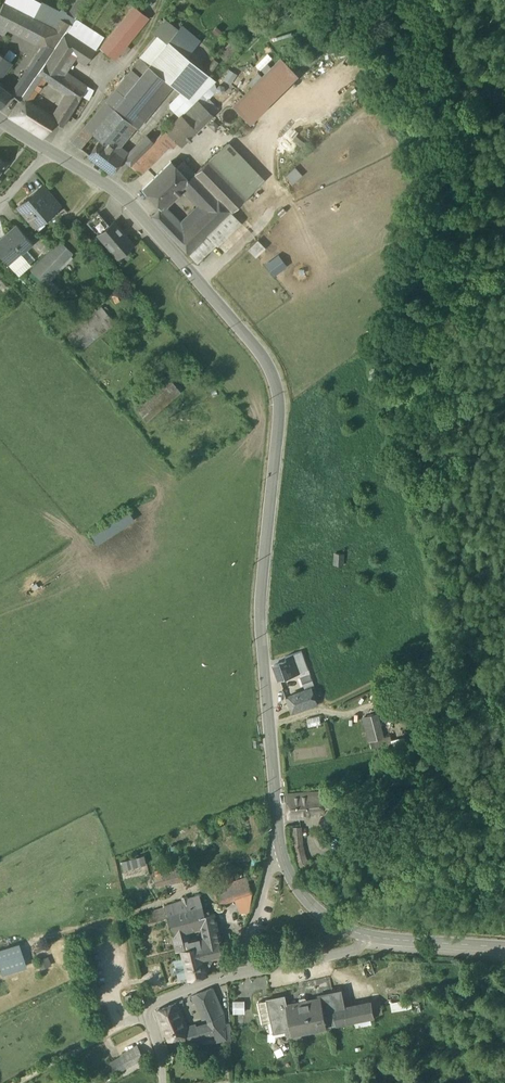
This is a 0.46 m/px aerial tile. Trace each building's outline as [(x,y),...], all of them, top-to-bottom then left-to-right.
[(36,0),(4,0),(3,3),(33,19),(41,3),(36,0)] [(60,11),(67,15),(78,0),(67,0),(60,11)] [(67,15),(67,16),(74,21),(87,0),(78,0),(67,15)] [(3,3),(0,9),(0,23),(8,27),(37,42),(45,25),(45,24),(45,25),(33,19),(3,3)] [(67,15),(60,11),(41,3),(33,19),(45,25),(45,24),(45,25),(54,29),(60,19),(64,21),(67,16),(67,15)] [(134,6),(100,49),(114,60),(148,18),(134,6)] [(194,11),(189,18),(194,22),(200,15),(194,11)] [(64,21),(60,19),(54,29),(43,45),(44,45),(54,50),(66,31),(67,32),(70,26),(71,25),(64,21)] [(78,21),(73,28),(70,26),(67,32),(86,45),(95,51),(103,38),(78,21)] [(0,23),(0,33),(4,35),(8,27),(0,23)] [(45,25),(37,42),(43,45),(54,29),(45,25)] [(184,29),(170,45),(185,57),(198,41),(184,29)] [(67,32),(66,31),(54,50),(47,61),(38,73),(46,78),(56,85),(56,86),(59,87),(68,74),(66,72),(75,58),(77,59),(86,45),(67,32)] [(159,37),(140,60),(148,66),(167,43),(159,37)] [(167,43),(148,66),(165,80),(181,91),(169,103),(171,106),(181,116),(197,100),(216,80),(185,57),(170,45),(168,43),(167,43)] [(54,50),(44,45),(37,55),(38,56),(47,61),(54,50)] [(95,51),(86,45),(77,59),(86,65),(95,51)] [(11,62),(0,54),(0,76),(11,62)] [(38,56),(20,82),(28,87),(38,74),(38,73),(47,61),(38,56)] [(281,59),(234,106),(247,119),(294,72),(281,59)] [(140,60),(131,70),(140,77),(148,66),(140,60)] [(165,80),(148,66),(124,96),(121,99),(114,108),(131,123),(165,80)] [(131,70),(115,89),(124,96),(140,77),(131,70)] [(28,87),(24,94),(32,98),(46,78),(38,73),(28,87)] [(86,86),(68,74),(59,87),(67,93),(58,108),(60,115),(67,119),(81,95),(86,86)] [(10,93),(0,85),(0,107),(10,93)] [(93,90),(86,86),(81,95),(89,100),(93,90)] [(115,89),(84,127),(91,133),(113,107),(114,108),(121,99),(124,96),(115,89)] [(32,98),(24,94),(20,100),(27,104),(32,98)] [(20,100),(8,117),(20,125),(24,118),(26,119),(33,108),(27,104),(20,100)] [(197,100),(181,116),(197,130),(212,115),(197,100)] [(113,107),(91,133),(92,134),(99,140),(100,139),(110,148),(116,142),(131,123),(114,108),(113,107)] [(51,119),(33,108),(26,119),(24,118),(20,125),(42,138),(52,121),(53,120),(51,119)] [(58,108),(51,119),(53,120),(52,121),(62,127),(67,119),(60,115),(58,108)] [(166,130),(165,131),(177,143),(179,144),(183,144),(197,130),(181,116),(181,115),(166,130)] [(245,121),(238,127),(242,133),(249,127),(245,121)] [(84,127),(71,142),(79,149),(92,134),(91,133),(84,127)] [(146,169),(160,155),(170,145),(172,148),(177,143),(165,131),(153,142),(150,145),(131,165),(130,165),(141,174),(146,169)] [(110,148),(122,158),(131,165),(150,145),(153,142),(147,137),(131,153),(116,142),(110,148)] [(110,148),(100,139),(99,140),(88,155),(111,173),(122,158),(110,148)] [(259,185),(223,146),(208,160),(246,199),(259,185)] [(246,199),(208,160),(194,174),(188,180),(189,181),(182,188),(199,205),(188,216),(207,236),(216,245),(240,222),(231,213),(246,199)] [(171,162),(142,190),(160,208),(182,188),(189,181),(188,180),(185,176),(171,162)] [(291,183),(301,175),(294,167),(284,175),(291,183)] [(190,171),(185,176),(188,180),(194,174),(190,171)] [(61,205),(45,187),(39,192),(47,202),(48,201),(56,209),(61,205)] [(47,202),(39,192),(33,197),(30,197),(18,207),(35,227),(56,209),(48,201),(47,202)] [(98,213),(88,222),(98,235),(109,225),(98,213)] [(207,236),(188,216),(176,227),(183,234),(196,247),(207,236)] [(196,247),(183,234),(176,227),(167,217),(164,217),(158,223),(188,254),(196,247)] [(109,225),(98,235),(118,258),(132,245),(113,222),(109,225)] [(0,239),(0,255),(8,264),(17,256),(32,243),(17,225),(0,239)] [(196,247),(188,254),(197,263),(198,262),(216,245),(207,236),(196,247)] [(256,239),(246,248),(254,257),(264,247),(256,239)] [(72,253),(59,241),(31,270),(44,282),(72,253)] [(17,256),(8,264),(17,275),(26,267),(17,256)] [(278,256),(265,265),(273,276),(286,267),(278,256)] [(101,308),(68,337),(80,351),(113,322),(101,308)] [(168,378),(135,408),(147,422),(180,392),(168,378)] [(89,534),(96,544),(133,519),(126,509),(89,534)] [(344,555),(336,554),(334,564),(342,565),(344,555)] [(287,661),(274,665),(279,680),(308,670),(302,651),(286,657),(287,661)] [(312,689),(286,699),(292,714),(318,704),(312,689)] [(376,715),(364,718),(370,741),(382,737),(376,715)] [(320,716),(307,719),(309,727),(322,724),(320,716)] [(354,786),(340,788),(341,793),(352,792),(352,794),(357,793),(357,790),(364,789),(363,783),(353,784),(354,786)] [(323,792),(287,795),(288,819),(309,818),(309,812),(324,811),(323,792)] [(301,828),(290,829),(295,847),(302,845),(301,828)] [(302,845),(295,847),(297,855),(304,853),(302,845)] [(304,853),(297,855),(300,865),(307,871),(313,872),(313,863),(306,861),(304,853)] [(123,861),(125,869),(147,863),(145,855),(123,861)] [(338,862),(329,863),(330,872),(338,872),(338,862)] [(329,863),(313,863),(313,872),(330,872),(329,863)] [(188,867),(155,876),(159,887),(192,877),(188,867)] [(249,882),(233,887),(237,898),(252,893),(249,882)] [(233,887),(217,893),(221,904),(237,898),(233,887)] [(237,898),(239,912),(249,912),(252,893),(237,898)] [(214,912),(201,915),(195,896),(165,906),(165,907),(168,916),(173,934),(174,935),(178,933),(187,930),(203,926),(204,934),(218,931),(214,912)] [(165,907),(153,911),(155,920),(168,916),(165,907)] [(187,930),(178,933),(182,950),(191,948),(187,930)] [(218,931),(204,934),(207,944),(200,946),(203,959),(208,957),(224,954),(218,931)] [(2,973),(25,966),(19,944),(0,950),(0,966),(2,973)] [(191,948),(182,950),(184,957),(189,977),(190,979),(207,974),(205,966),(203,959),(200,946),(191,948)] [(51,964),(48,956),(38,960),(41,968),(51,964)] [(174,960),(179,979),(189,977),(184,957),(174,960)] [(213,960),(208,957),(203,959),(205,966),(210,968),(213,960)] [(213,988),(191,997),(193,1003),(202,1000),(210,1019),(212,1018),(224,1013),(213,988)] [(300,1000),(286,1003),(284,995),(269,998),(274,1020),(276,1031),(283,1030),(291,1028),(292,1032),(302,1030),(301,1026),(326,1021),(327,1025),(357,1019),(371,1016),(375,1015),(372,1001),(345,1007),(341,989),(320,993),(321,996),(309,998),(309,996),(306,994),(302,995),(300,998),(300,1000)] [(269,998),(261,1000),(265,1022),(274,1020),(269,998)] [(232,1012),(244,1012),(244,999),(232,999),(232,1012)] [(392,1010),(402,1008),(400,1000),(390,1002),(392,1010)] [(177,1002),(157,1011),(169,1040),(188,1033),(190,1033),(188,1027),(177,1002)] [(224,1013),(212,1018),(213,1023),(216,1034),(217,1040),(225,1037),(224,1023),(224,1013)] [(371,1016),(357,1019),(359,1024),(372,1021),(371,1016)] [(197,1027),(196,1028),(199,1038),(201,1037),(216,1034),(213,1023),(197,1027)] [(196,1025),(188,1027),(190,1033),(188,1033),(192,1046),(202,1043),(201,1037),(199,1038),(196,1028),(197,1027),(196,1025)] [(291,1028),(283,1030),(284,1039),(293,1037),(292,1032),(291,1028)] [(142,1057),(137,1048),(120,1058),(125,1067),(142,1057)] [(116,1072),(125,1067),(120,1058),(111,1063),(116,1072)]
